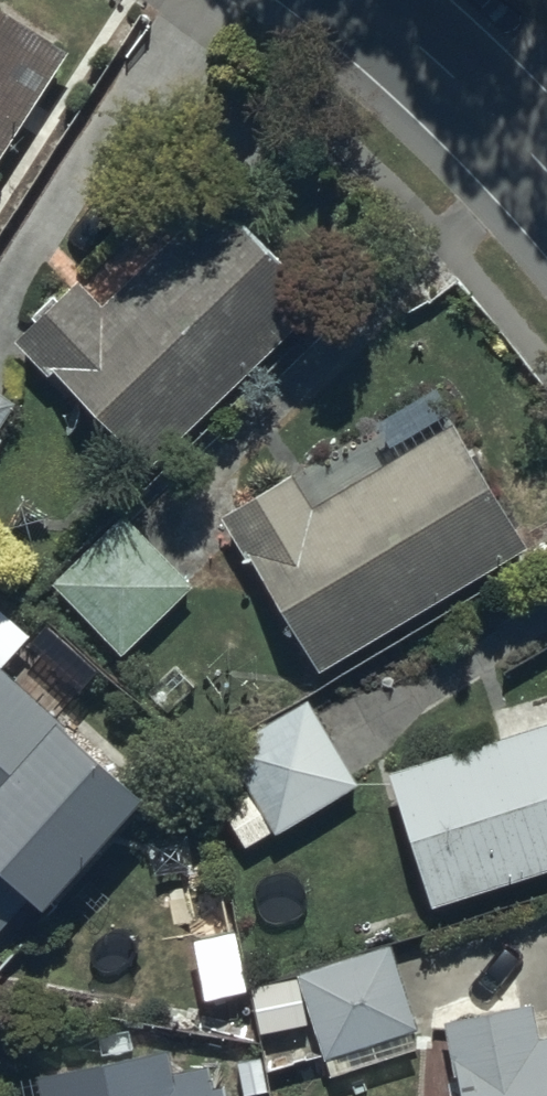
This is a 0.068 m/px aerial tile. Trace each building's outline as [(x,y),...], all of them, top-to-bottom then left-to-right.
[(0,21),(0,181),(73,68),(0,21)] [(16,354),(147,486),(324,320),(221,210),(103,320),(79,293),(16,354)] [(15,413),(0,404),(0,437),(15,413)] [(318,685),(528,560),(456,438),(315,522),(296,490),(226,532),(318,685)] [(194,593),(124,523),(51,596),(121,665),(194,593)] [(145,821),(0,685),(0,893),(48,934),(145,821)] [(356,797),(304,712),(226,759),(249,797),(222,813),(248,855),(274,839),(277,844),(356,797)] [(389,785),(429,923),(546,889),(546,739),(389,785)] [(329,1069),(419,1042),(391,951),(246,996),(261,1046),(316,1029),(329,1069)] [(538,1051),(532,1018),(444,1034),(455,1095),(546,1095),(546,1049),(538,1051)] [(220,1075),(175,1084),(171,1064),(39,1090),(41,1095),(224,1095),(220,1075)]
